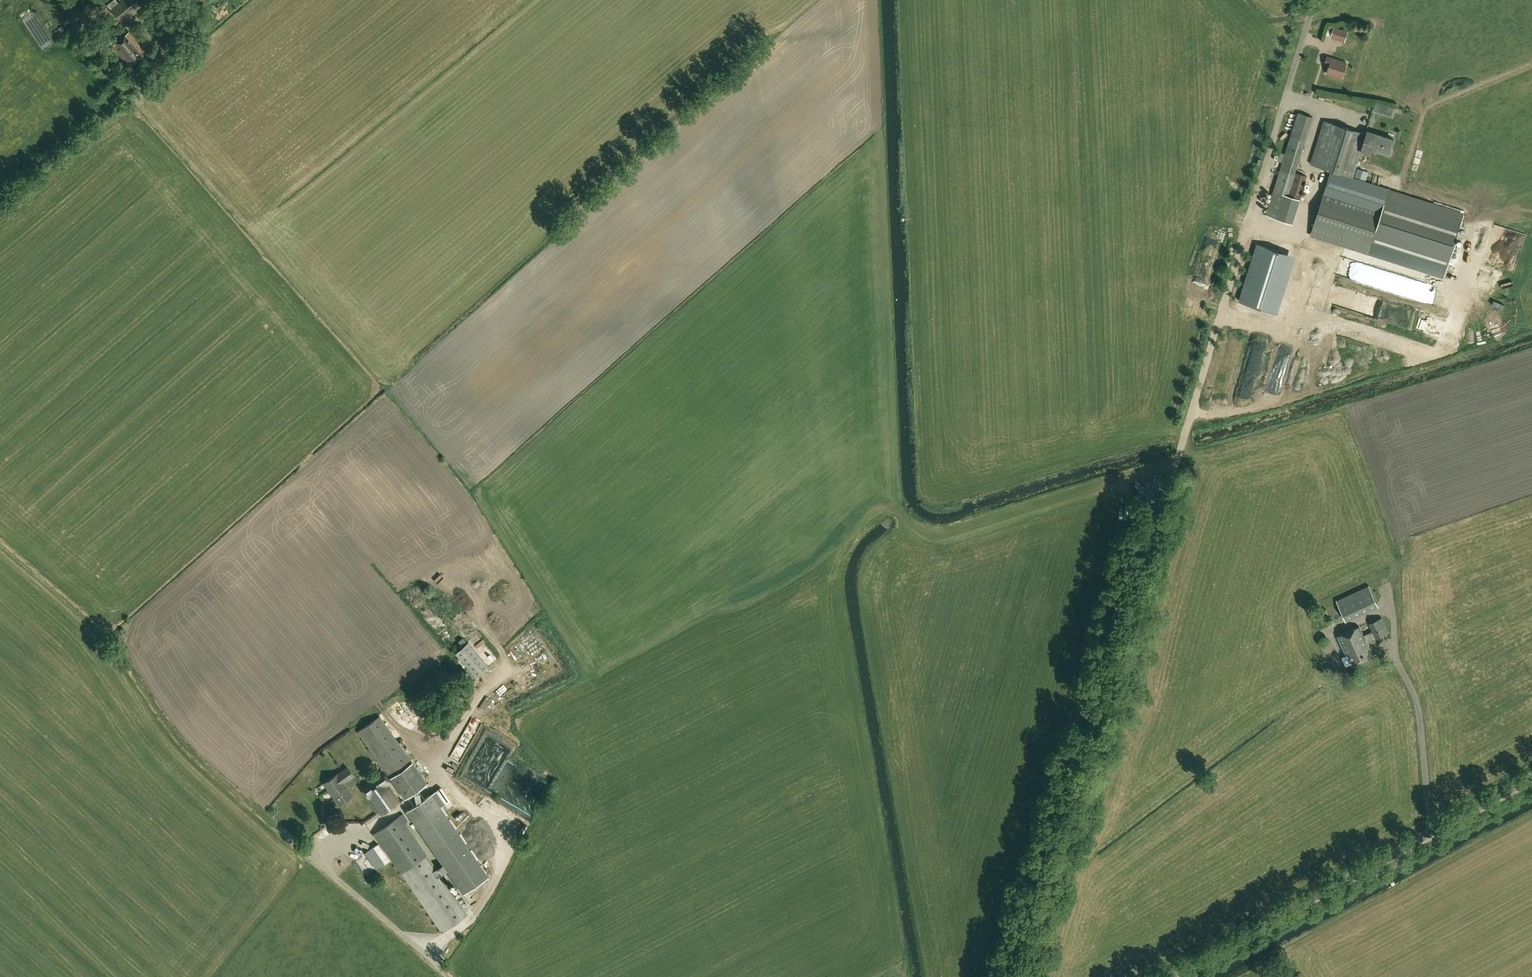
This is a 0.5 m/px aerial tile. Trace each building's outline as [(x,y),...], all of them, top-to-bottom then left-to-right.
[(111,9),(110,10),(121,24),(124,21),(130,27),(134,24),(128,18),(147,1),(145,0),(122,0),(118,3),(116,0),(113,0),(107,5),(111,9)] [(75,39),(84,32),(76,23),(68,29),(75,39)] [(140,32),(143,35),(136,40),(129,32),(112,46),(128,66),(146,52),(141,46),(154,36),(146,27),(140,32)] [(1334,27),(1330,38),(1345,42),(1348,31),(1334,27)] [(1346,62),(1330,58),(1326,56),(1323,63),(1328,65),(1325,73),(1341,78),(1346,62)] [(1273,191),(1298,199),(1305,176),(1295,172),(1312,117),(1297,112),(1273,191)] [(1371,154),(1373,149),(1376,138),(1366,134),(1367,134),(1325,120),(1311,164),(1353,177),(1361,151),(1371,154)] [(1377,134),(1376,138),(1373,149),(1389,155),(1394,140),(1377,134)] [(1388,193),(1382,210),(1324,191),(1320,205),(1310,236),(1368,254),(1443,279),(1463,217),(1388,193)] [(1257,244),(1239,301),(1268,310),(1286,254),(1257,244)] [(1372,585),(1339,594),(1344,614),(1378,604),(1372,585)] [(1382,618),(1369,624),(1372,631),(1363,635),(1359,626),(1337,636),(1346,655),(1349,654),(1353,664),(1373,655),(1367,643),(1376,639),(1376,638),(1388,632),(1382,618)] [(542,631),(532,637),(538,647),(548,641),(542,631)] [(468,642),(455,653),(476,677),(488,666),(468,642)] [(549,689),(552,697),(564,693),(561,685),(549,689)] [(387,719),(399,738),(415,727),(403,709),(387,719)] [(379,717),(357,732),(390,778),(411,762),(379,717)] [(416,735),(429,744),(437,733),(424,723),(416,735)] [(426,784),(411,762),(390,778),(405,799),(426,784)] [(337,774),(324,783),(339,804),(352,795),(343,783),(353,776),(347,768),(337,775),(337,774)] [(384,773),(362,789),(368,798),(369,798),(381,815),(399,803),(387,785),(390,783),(384,773)] [(442,784),(437,788),(451,808),(456,804),(442,784)] [(443,865),(436,870),(440,875),(447,871),(463,894),(488,877),(431,794),(406,812),(443,865)] [(440,875),(436,870),(399,816),(374,834),(373,835),(374,837),(375,837),(441,933),(467,915),(440,875)]
